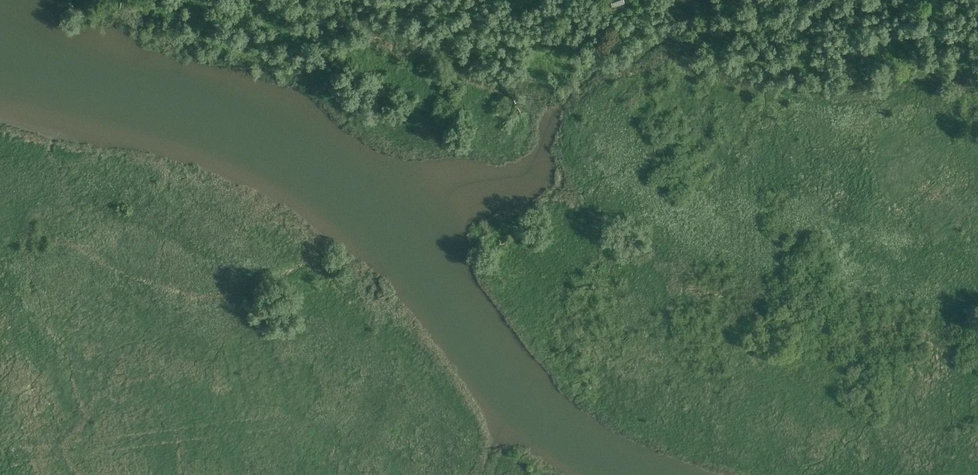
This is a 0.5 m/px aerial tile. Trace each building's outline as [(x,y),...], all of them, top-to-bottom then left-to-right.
[(612,8),(613,9),(625,5),(623,0),(610,0),(612,8)]
